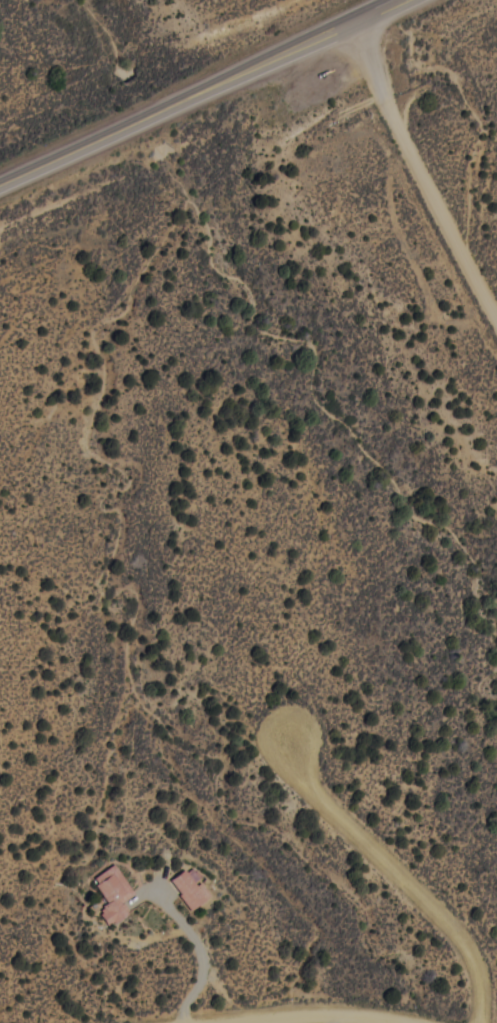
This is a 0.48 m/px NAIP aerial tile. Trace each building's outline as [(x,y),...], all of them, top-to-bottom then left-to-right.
[(134,893),(114,863),(92,878),(108,903),(98,909),(109,926),(131,911),(124,900),(134,893)] [(193,910),(212,895),(199,879),(199,878),(189,866),(170,881),(193,910)]
